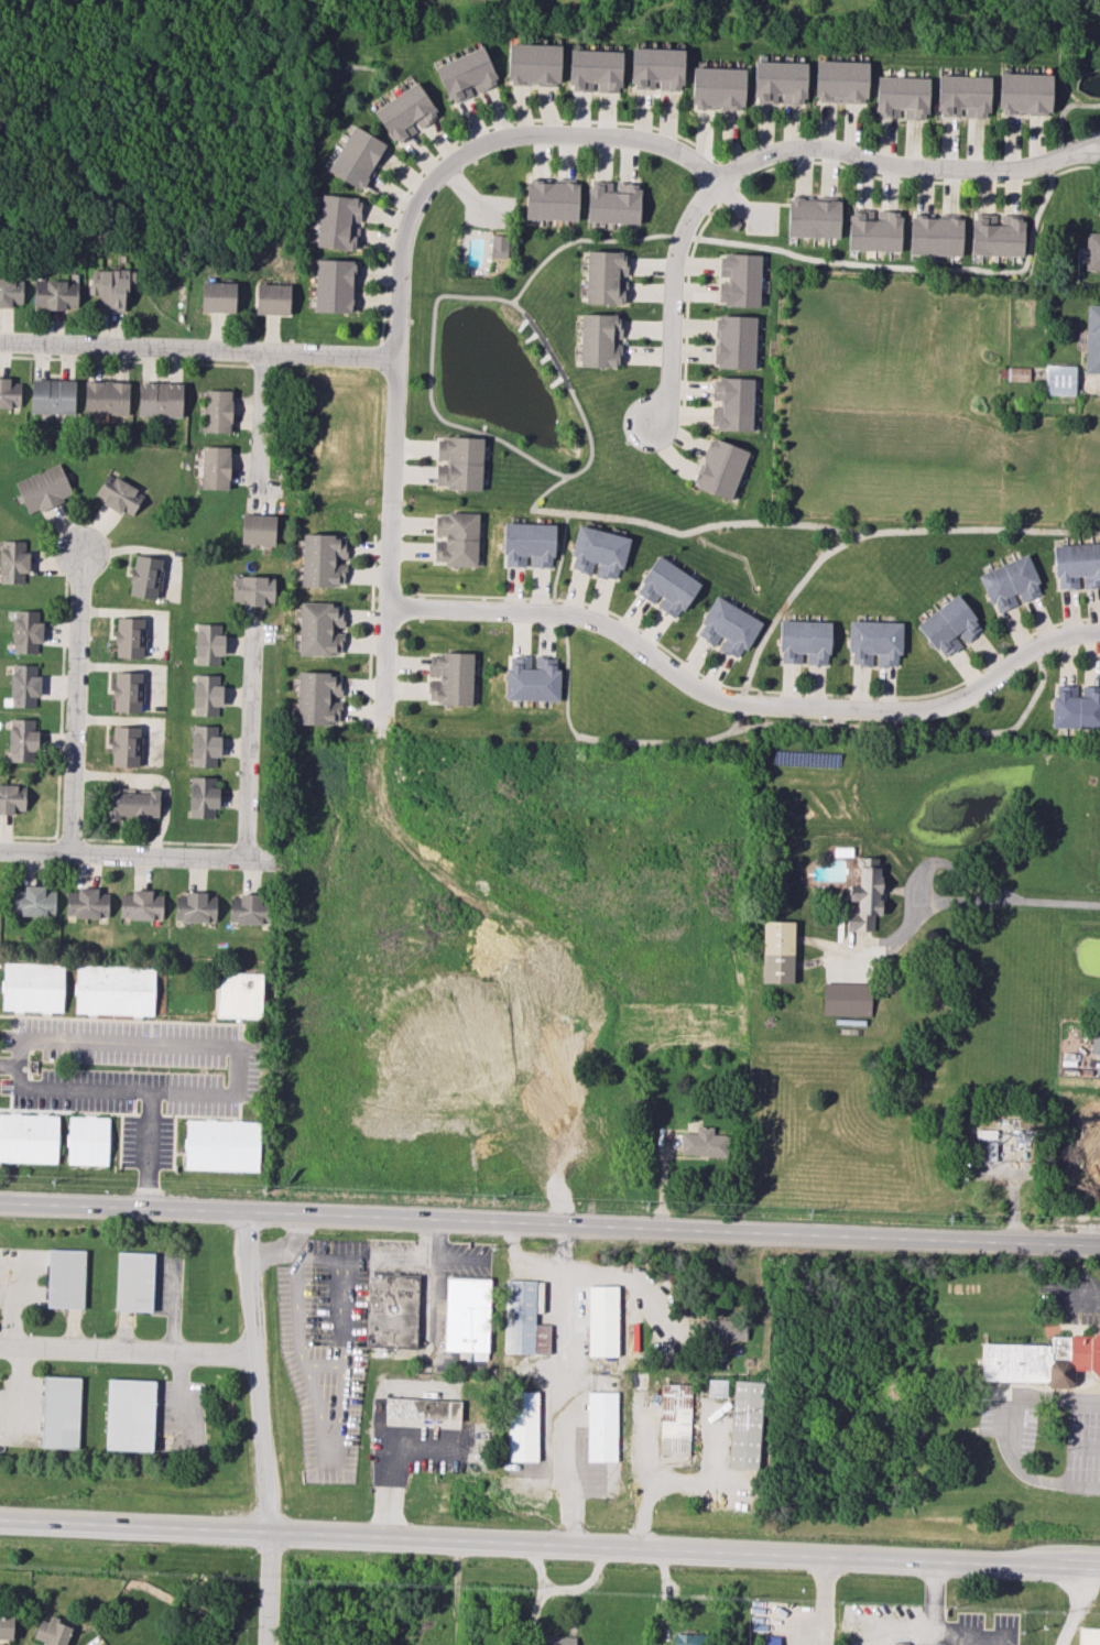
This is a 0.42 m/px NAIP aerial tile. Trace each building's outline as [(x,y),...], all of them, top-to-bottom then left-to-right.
[(560,45),(508,44),(507,84),(559,85),(560,45)] [(434,66),(448,103),(473,94),(497,84),(482,46),(434,66)] [(658,90),(681,90),(683,49),(631,48),(630,88),(652,89),(653,80),(659,81),(658,90)] [(621,51),(569,50),(568,91),(590,91),(591,83),(597,83),(596,92),(620,92),(621,51)] [(867,62),(815,60),(813,100),(866,102),(867,62)] [(779,103),(805,104),(806,63),(753,62),(752,102),(779,103)] [(743,109),(744,68),(692,67),(691,107),(720,108),(743,109)] [(998,113),(1050,115),(1051,74),(999,73),(998,113)] [(989,76),(937,75),(936,116),(959,116),(959,108),(965,108),(965,117),(988,117),(989,76)] [(927,118),(928,78),(876,76),(875,117),(897,118),(898,109),(904,109),(903,118),(927,118)] [(373,110),(395,145),(419,130),(418,129),(438,116),(417,82),(373,110)] [(388,145),(352,125),(328,171),(363,190),(388,145)] [(525,219),(577,221),(579,183),(526,181),(525,219)] [(587,222),(639,223),(640,183),(616,183),(616,191),(612,191),(612,183),(588,182),(587,222)] [(316,246),(356,250),(359,224),(362,199),(321,194),(316,246)] [(839,238),(840,200),(788,198),(786,236),(839,238)] [(848,250),(900,251),(901,212),(849,211),(848,250)] [(970,255),(1023,256),(1024,215),(997,215),(997,216),(971,216),(970,255)] [(963,217),(910,216),(909,255),(962,256),(963,217)] [(1086,232),(1085,269),(1099,270),(1099,233),(1086,232)] [(489,257),(507,258),(508,236),(491,235),(489,257)] [(585,302),(625,304),(626,278),(627,278),(627,252),(586,251),(585,302)] [(758,306),(760,255),(720,253),(719,279),(718,305),(758,306)] [(353,313),(355,260),(315,259),(313,311),(353,313)] [(91,269),(91,294),(99,294),(99,310),(126,310),(126,285),(134,285),(135,270),(91,269)] [(0,278),(0,308),(11,308),(11,304),(21,304),(23,278),(0,278)] [(33,308),(76,309),(77,282),(33,281),(33,308)] [(235,282),(202,281),(201,311),(234,313),(235,282)] [(255,314),(288,315),(289,285),(256,284),(255,314)] [(1099,373),(1099,305),(1086,305),(1084,373),(1099,373)] [(579,366),(620,367),(621,315),(580,314),(579,366)] [(753,369),(755,316),(716,315),(715,331),(717,331),(715,367),(753,369)] [(1074,395),(1075,366),(1046,365),(1045,395),(1074,395)] [(1007,381),(1029,381),(1029,368),(1007,367),(1007,381)] [(752,378),(712,377),(711,401),(721,401),(721,406),(711,405),(711,429),(751,431),(752,378)] [(10,382),(10,378),(0,378),(0,407),(20,408),(20,382),(10,382)] [(74,414),(75,380),(31,379),(30,413),(74,414)] [(129,382),(85,381),(84,414),(128,416),(129,382)] [(138,416),(181,417),(182,383),(139,382),(138,416)] [(231,433),(232,390),(204,390),(203,432),(231,433)] [(481,489),(483,439),(437,437),(436,462),(434,487),(481,489)] [(748,451),(712,437),(693,487),(729,500),(748,451)] [(228,489),(229,447),(202,446),(200,488),(228,489)] [(73,496),(59,463),(14,482),(28,514),(73,496)] [(131,517),(144,493),(107,473),(94,497),(131,517)] [(478,513),(445,512),(445,516),(435,516),(435,536),(445,536),(445,542),(434,542),(434,561),(444,562),(444,566),(477,567),(478,513)] [(275,515),(242,514),(241,544),(274,545),(275,515)] [(553,567),(554,524),(504,522),(503,566),(525,566),(526,556),(531,556),(531,567),(553,567)] [(629,537),(577,525),(570,556),(573,557),(570,569),(590,574),(593,562),(598,564),(595,575),(615,580),(617,567),(622,568),(629,537)] [(301,586),(333,587),(333,584),(344,584),(345,564),(336,563),(336,558),(345,558),(345,536),(302,535),(301,586)] [(28,552),(24,552),(24,541),(0,540),(0,583),(23,584),(23,573),(28,573),(28,552)] [(1055,589),(1078,588),(1078,576),(1082,576),(1083,588),(1099,587),(1099,543),(1053,545),(1055,589)] [(127,595),(155,599),(162,559),(134,554),(127,595)] [(977,573),(989,605),(994,603),(998,612),(1018,604),(1018,603),(1039,595),(1035,584),(1038,583),(1027,555),(977,573)] [(699,582),(656,556),(634,591),(655,604),(654,605),(676,619),(699,582)] [(233,600),(242,601),(242,604),(273,605),(274,577),(233,576),(233,600)] [(916,623),(942,659),(963,644),(962,644),(982,629),(956,594),(916,623)] [(761,621),(714,595),(699,623),(702,624),(696,635),(716,646),(716,647),(735,658),(741,648),(745,650),(761,621)] [(298,655),(330,656),(330,652),(342,652),(343,632),(333,632),(333,627),(342,627),(343,607),(330,607),(331,603),(299,602),(298,655)] [(40,643),(41,611),(13,610),(12,652),(37,653),(37,643),(40,643)] [(144,618),(116,617),(114,657),(142,658),(144,618)] [(828,664),(829,621),(780,620),(778,663),(803,664),(828,664)] [(901,622),(849,621),(848,665),(871,665),(871,654),(876,654),(876,665),(896,666),(896,654),(901,654),(901,622)] [(219,665),(219,655),(222,655),(223,624),(195,623),(194,665),(219,665)] [(473,653),(440,652),(440,656),(429,656),(429,675),(438,675),(438,681),(429,681),(429,703),(471,705),(473,653)] [(505,700),(559,701),(559,669),(555,669),(555,657),(533,657),(533,656),(510,656),(510,667),(505,667),(505,700)] [(10,707),(35,707),(35,697),(38,697),(39,665),(11,664),(10,707)] [(141,712),(142,672),(114,672),(112,711),(141,712)] [(340,696),(341,673),(297,672),(296,723),(339,724),(340,702),(330,702),(330,696),(340,696)] [(221,707),(221,675),(193,675),(193,715),(217,716),(217,707),(221,707)] [(1099,728),(1099,686),(1081,686),(1081,696),(1076,696),(1076,686),(1053,685),(1052,727),(1099,728)] [(38,750),(39,729),(34,728),(34,719),(9,719),(8,761),(32,762),(32,750),(38,750)] [(191,766),(215,767),(215,757),(219,757),(220,726),(192,725),(191,766)] [(111,766),(138,766),(139,727),(112,726),(111,766)] [(217,777),(190,776),(188,817),(216,818),(217,777)] [(15,814),(15,810),(24,810),(25,785),(0,785),(0,814),(15,814)] [(158,820),(159,789),(107,788),(107,819),(158,820)] [(877,866),(877,857),(856,857),(856,865),(877,866)] [(846,930),(873,930),(873,914),(880,914),(880,867),(857,867),(857,884),(848,884),(848,900),(857,900),(857,911),(846,911),(846,930)] [(13,890),(13,915),(54,916),(55,891),(45,890),(45,886),(23,885),(23,890),(13,890)] [(98,888),(76,887),(75,892),(66,891),(65,916),(107,918),(108,893),(98,893),(98,888)] [(152,889),(130,890),(130,893),(120,893),(120,912),(127,912),(127,920),(162,919),(161,895),(152,895),(152,889)] [(175,896),(174,921),(215,922),(216,897),(206,897),(206,892),(184,892),(184,896),(175,896)] [(269,924),(269,911),(260,910),(260,894),(238,894),(238,897),(228,897),(228,923),(269,924)] [(792,983),(793,921),(763,921),(761,982),(792,983)] [(64,964),(3,963),(2,1011),(63,1012),(64,964)] [(155,967),(76,965),(74,1013),(153,1016),(155,967)] [(261,1019),(262,973),(217,972),(216,1018),(261,1019)] [(822,1015),(870,1016),(871,983),(823,982),(822,1015)] [(1099,1053),(1099,1028),(1092,1028),(1091,1053),(1099,1053)] [(58,1114),(0,1113),(0,1162),(57,1163),(58,1114)] [(68,1116),(67,1164),(107,1165),(109,1117),(68,1116)] [(184,1170),(258,1170),(259,1120),(185,1120),(184,1170)] [(681,1132),(680,1155),(727,1156),(728,1135),(712,1134),(712,1126),(696,1126),(695,1133),(681,1132)] [(46,1307),(83,1308),(85,1250),(48,1249),(46,1307)] [(153,1253),(117,1252),(115,1310),(152,1311),(153,1253)] [(367,1274),(366,1347),(416,1348),(418,1275),(367,1274)] [(444,1350),(487,1352),(490,1279),(446,1277),(444,1350)] [(503,1353),(550,1354),(550,1324),(535,1324),(535,1280),(504,1280),(503,1353)] [(619,1285),(588,1285),(588,1356),(619,1356),(619,1285)] [(745,1340),(746,1320),(707,1319),(706,1339),(745,1340)] [(1086,1328),(1099,1328),(1099,1375),(1093,1369),(1076,1369),(1076,1382),(1071,1385),(1050,1386),(1046,1381),(982,1380),(983,1342),(1052,1344),(1052,1334),(1082,1334),(1086,1328)] [(78,1448),(80,1377),(42,1376),(41,1447),(78,1448)] [(105,1450),(152,1451),(154,1380),(107,1379),(105,1450)] [(707,1396),(727,1396),(727,1379),(708,1379),(707,1396)] [(728,1468),(758,1470),(762,1382),(732,1380),(728,1468)] [(691,1385),(661,1384),(658,1455),(689,1456),(691,1385)] [(537,1391),(505,1392),(507,1461),(539,1460),(537,1391)] [(617,1461),(618,1392),(588,1392),(587,1461),(617,1461)] [(460,1421),(461,1400),(386,1398),(385,1419),(460,1421)] [(13,1614),(0,1614),(0,1640),(12,1640),(13,1614)] [(33,1637),(45,1642),(44,1644),(65,1644),(72,1626),(42,1614),(33,1637)] [(1078,1628),(1078,1644),(1099,1644),(1099,1628),(1078,1628)] [(704,1634),(673,1633),(672,1644),(703,1644),(704,1634)] [(575,1636),(543,1635),(542,1644),(574,1644),(575,1636)] [(779,1636),(765,1636),(764,1644),(779,1644),(779,1636)]
